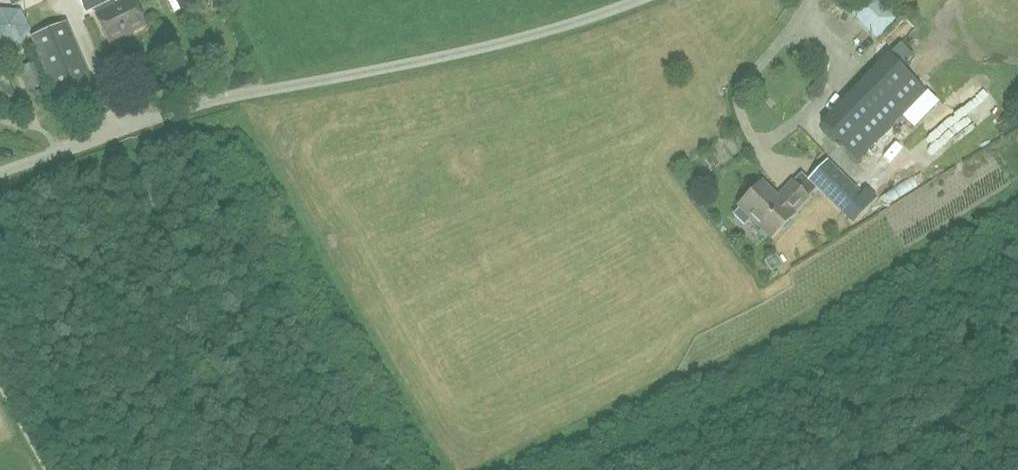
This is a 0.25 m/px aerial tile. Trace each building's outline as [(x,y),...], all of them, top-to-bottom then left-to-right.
[(85,13),(112,0),(79,0),(85,13)] [(134,0),(117,0),(98,10),(99,12),(99,13),(96,15),(110,43),(146,25),(134,0)] [(186,0),(167,0),(173,13),(189,6),(186,0)] [(874,0),(865,0),(850,15),(876,39),(895,20),(874,0)] [(0,10),(0,48),(18,49),(30,31),(20,11),(0,10)] [(72,30),(37,41),(60,116),(95,106),(72,30)] [(927,92),(918,83),(903,69),(915,57),(899,41),(820,122),(860,160),(903,116),(927,92)] [(0,67),(0,115),(18,108),(0,67)] [(927,92),(903,116),(914,128),(938,103),(927,92)] [(808,180),(842,214),(863,193),(828,159),(808,180)] [(771,238),(794,215),(792,213),(808,198),(792,182),(776,198),(761,183),(738,206),(771,238)] [(869,222),(895,203),(888,194),(863,213),(869,222)]
